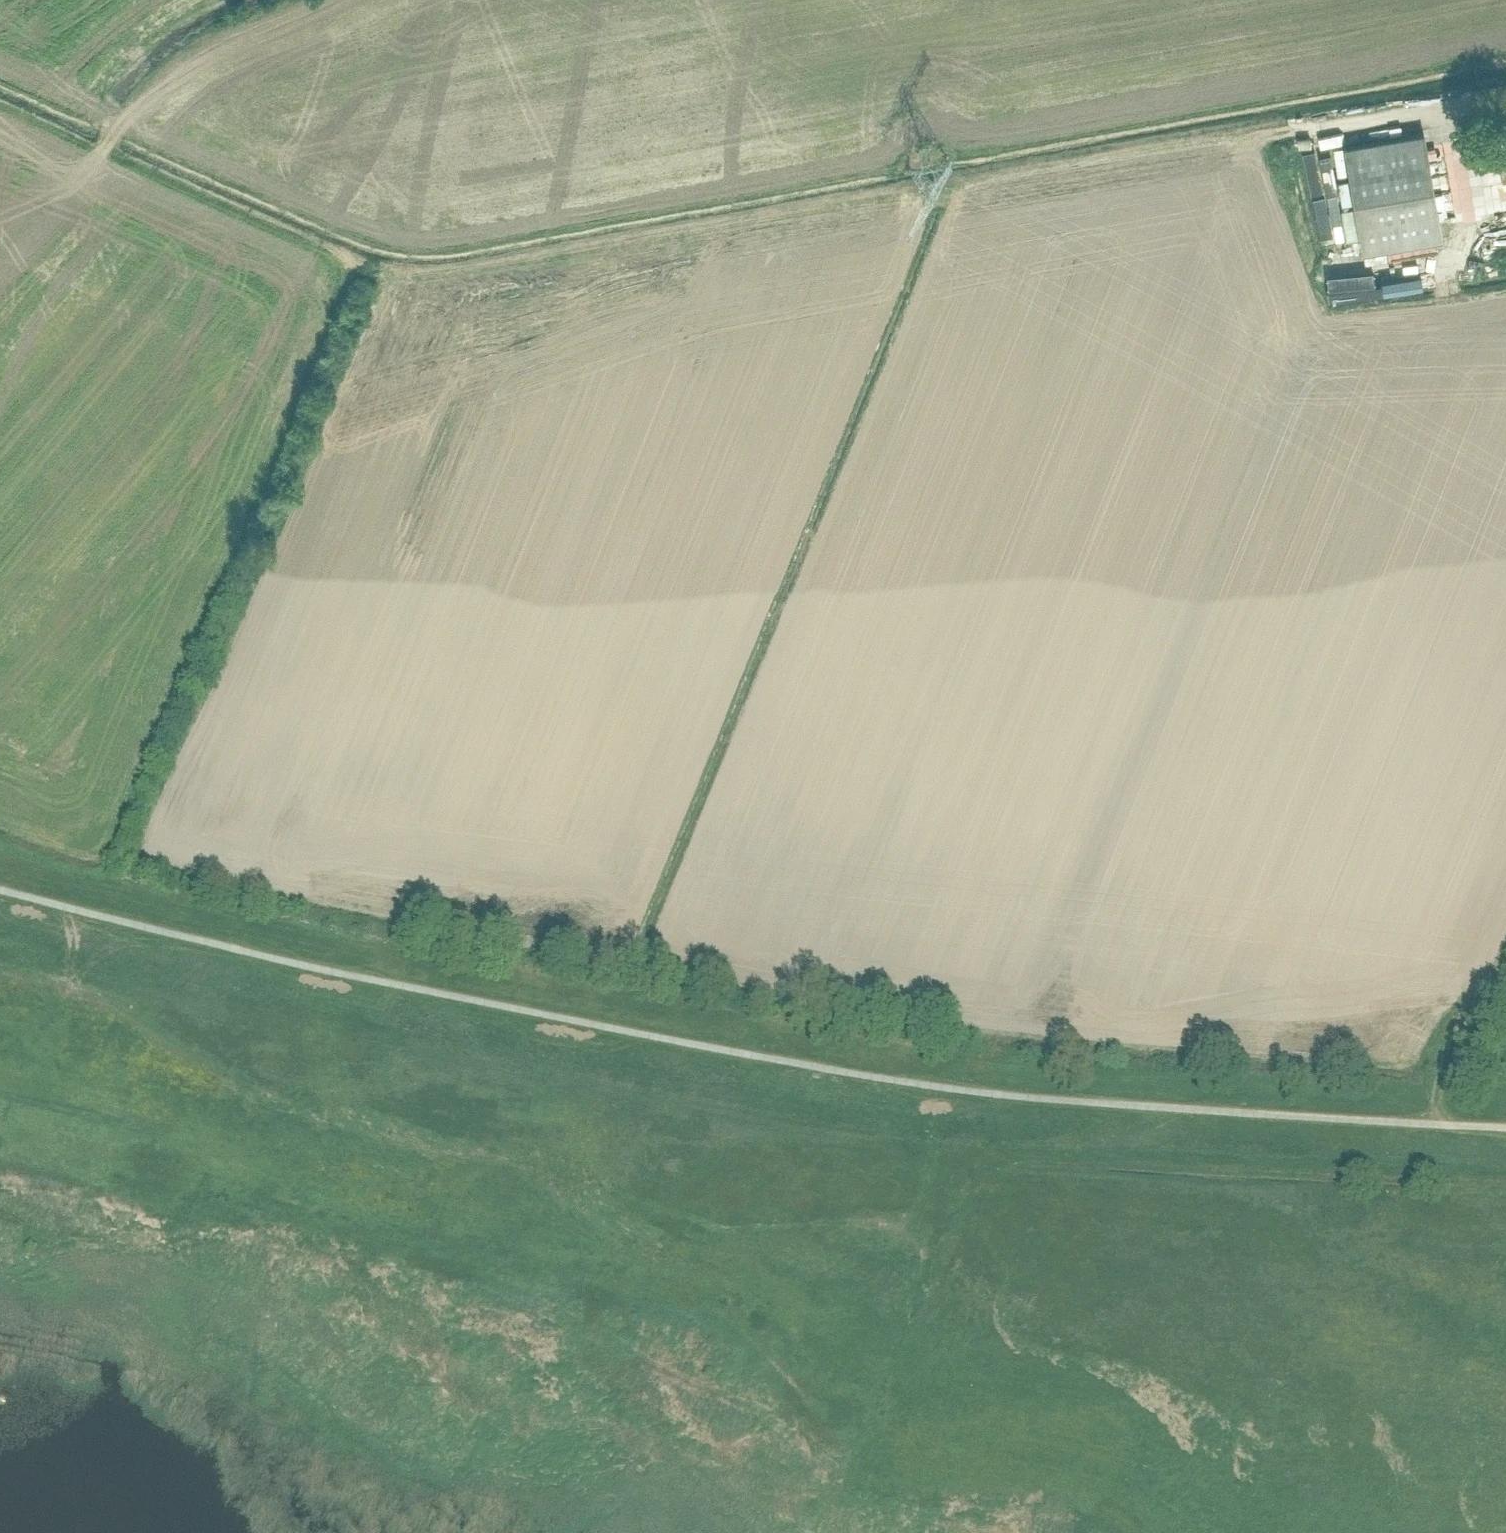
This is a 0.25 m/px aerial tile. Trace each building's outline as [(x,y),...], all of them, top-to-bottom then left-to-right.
[(1423,130),(1344,143),(1362,249),(1440,236),(1423,130)] [(1312,147),(1320,182),(1330,180),(1322,144),(1312,147)] [(1500,209),(1505,207),(1505,193),(1496,195),(1500,209)] [(1475,241),(1480,276),(1505,272),(1505,236),(1475,241)]
